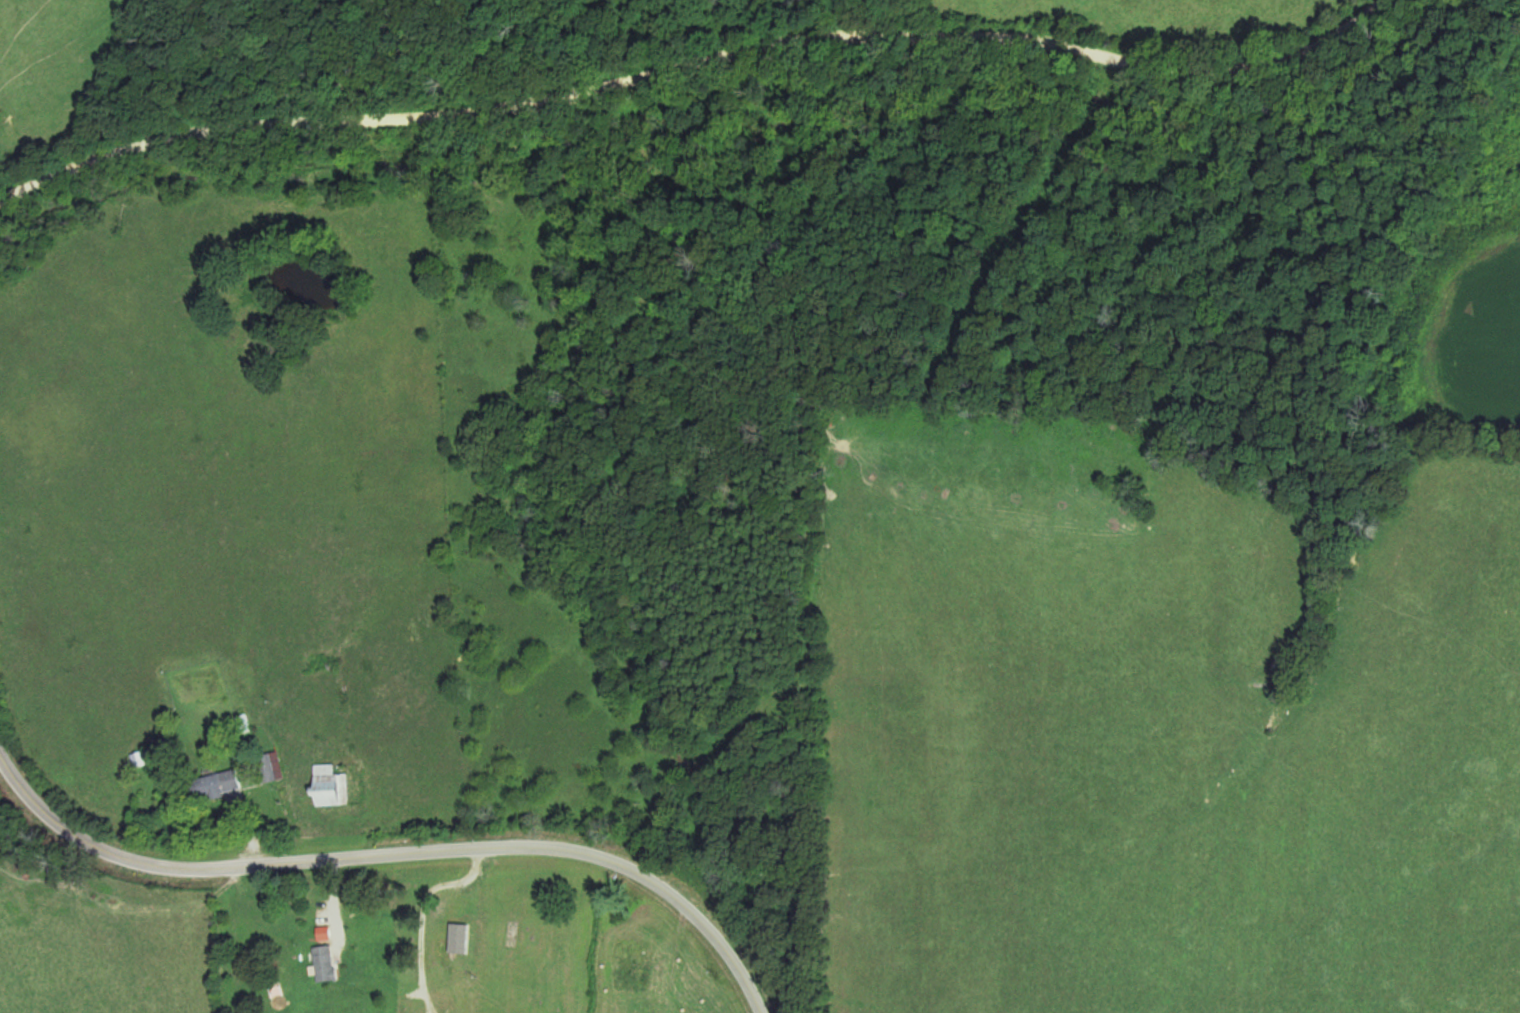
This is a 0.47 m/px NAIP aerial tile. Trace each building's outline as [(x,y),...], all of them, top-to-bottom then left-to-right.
[(348,805),(347,773),(336,773),(336,763),(315,763),(315,805),(348,805)] [(193,778),(198,798),(215,794),(218,804),(244,797),(237,768),(193,778)] [(313,946),(313,980),(334,980),(334,946),(313,946)]
